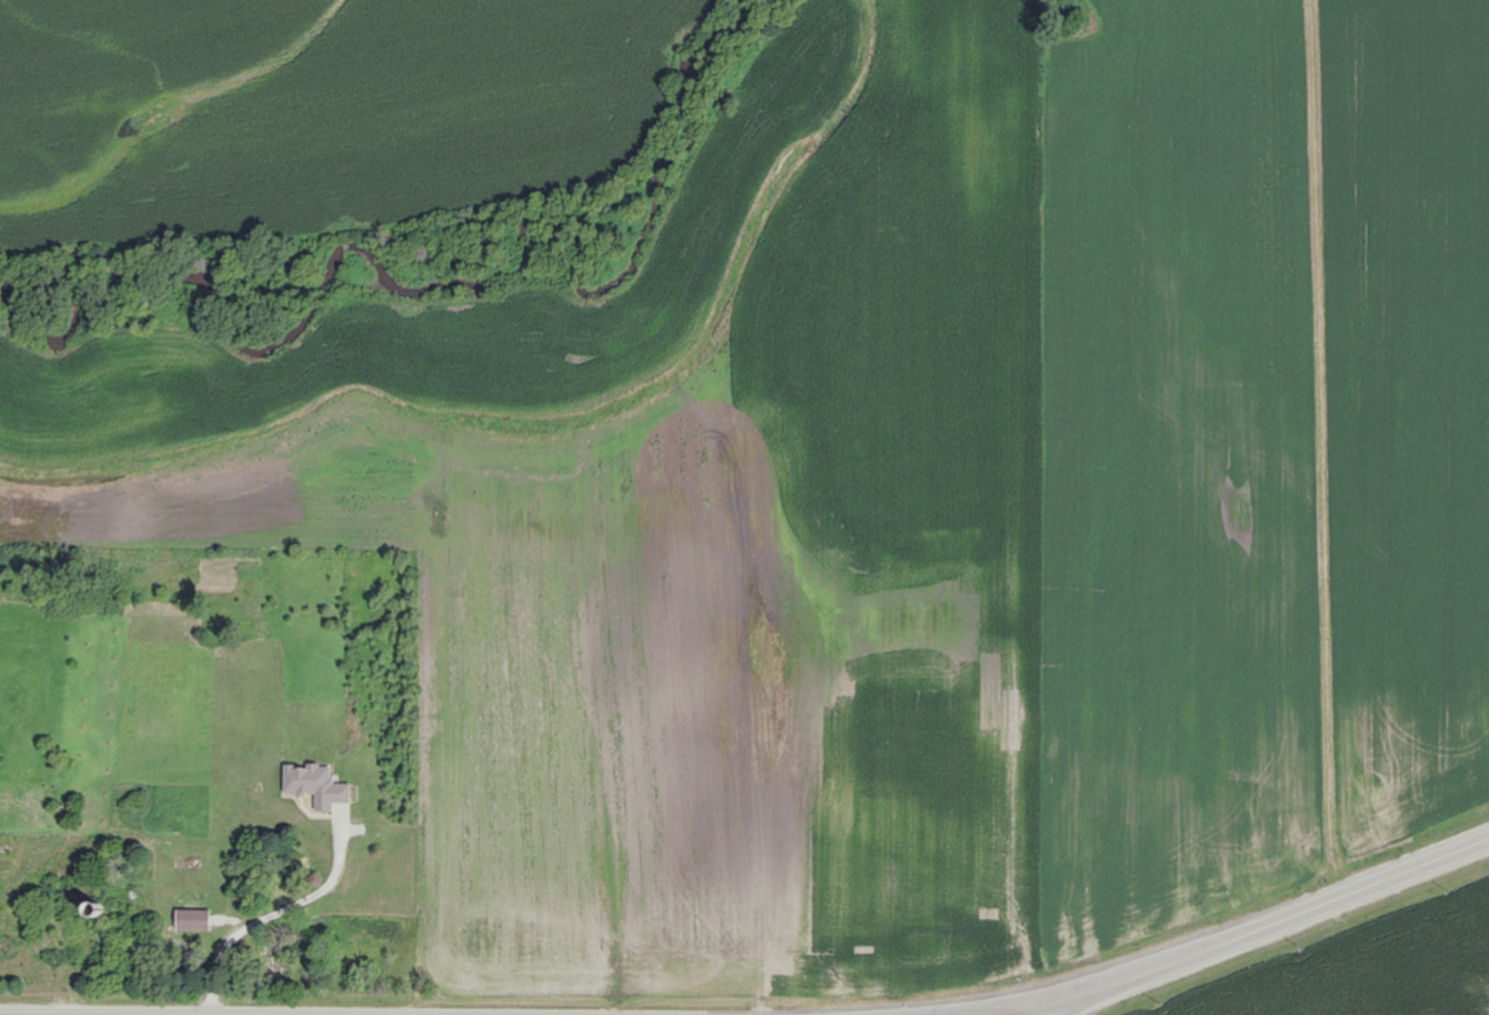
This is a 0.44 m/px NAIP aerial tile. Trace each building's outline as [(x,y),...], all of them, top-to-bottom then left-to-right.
[(177,894),(177,913),(212,913),(211,894),(177,894)]
